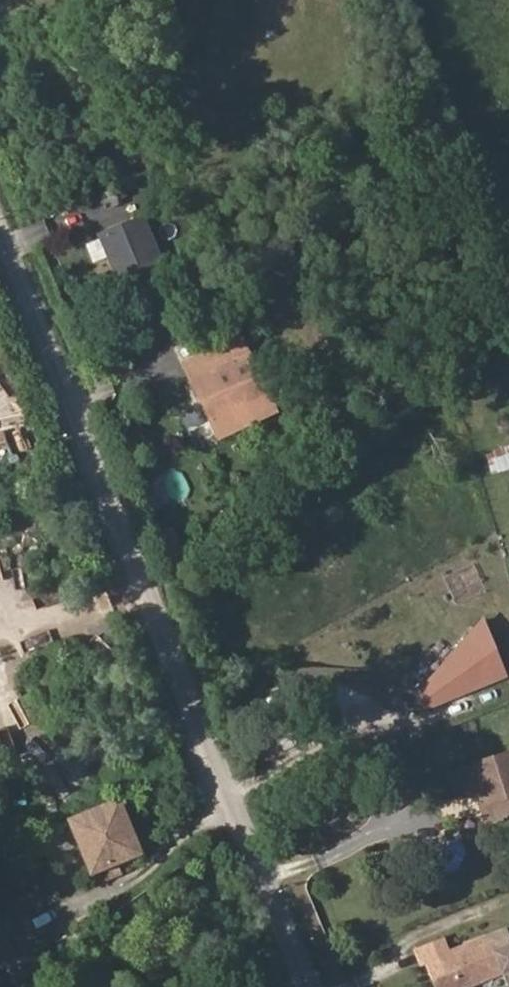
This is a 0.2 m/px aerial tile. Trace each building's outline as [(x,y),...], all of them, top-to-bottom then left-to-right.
[(142,216),(101,233),(121,282),(162,265),(142,216)] [(236,337),(182,364),(200,401),(217,433),(271,406),(236,337)] [(508,468),(508,444),(484,452),(491,474),(508,468)] [(468,766),(468,768),(449,774),(456,796),(475,790),(480,805),(487,802),(494,822),(508,817),(508,751),(468,766)] [(116,797),(70,816),(92,868),(138,848),(116,797)] [(437,986),(438,986),(501,961),(507,976),(508,975),(508,927),(506,919),(448,942),(423,952),(424,953),(437,986)] [(443,929),(414,941),(420,955),(424,953),(423,952),(448,942),(443,929)]
